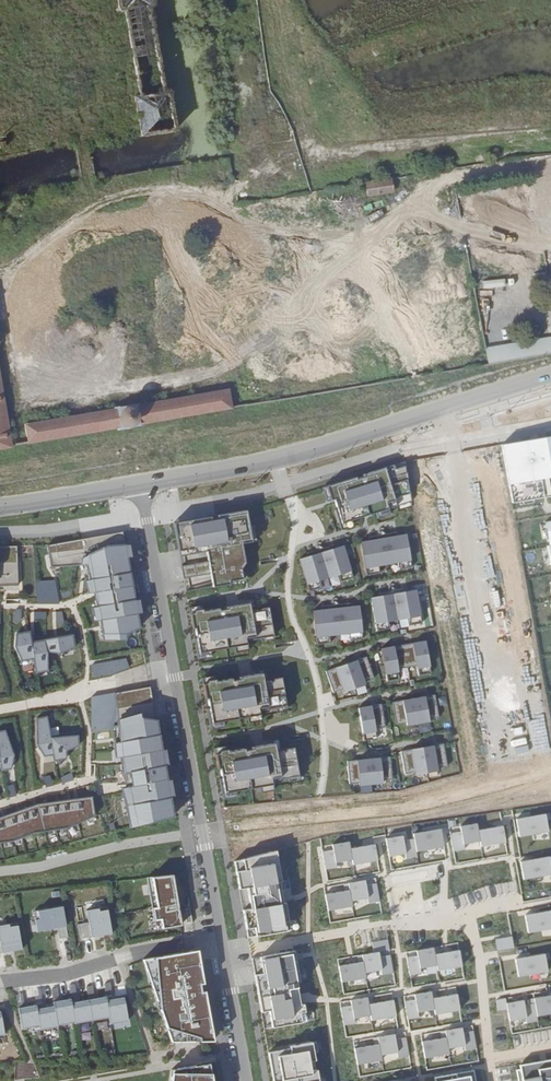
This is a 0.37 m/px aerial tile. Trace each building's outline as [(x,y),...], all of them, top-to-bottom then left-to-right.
[(138,129),(139,135),(173,129),(165,87),(159,88),(144,6),(151,4),(150,0),(115,0),(117,10),(122,9),(138,94),(132,95),(138,129)] [(392,191),(390,179),(364,183),(367,197),(379,194),(379,192),(392,191)] [(12,446),(8,426),(0,381),(0,448),(12,446)] [(133,425),(231,408),(228,388),(128,405),(22,423),(26,443),(133,425)] [(550,481),(550,433),(501,441),(508,488),(550,481)] [(411,493),(406,465),(396,469),(395,465),(363,474),(364,476),(357,478),(356,477),(327,486),(331,500),(335,499),(338,508),(336,509),(340,523),(375,513),(376,519),(389,515),(387,509),(398,505),(396,498),(411,493)] [(411,493),(396,498),(398,505),(412,501),(411,493)] [(244,511),(175,523),(180,551),(207,546),(209,561),(182,566),(184,577),(211,572),(214,586),(244,580),(241,566),(245,559),(242,540),(249,539),(244,511)] [(133,557),(131,546),(125,545),(123,532),(48,546),(51,566),(88,565),(91,579),(87,581),(90,593),(96,593),(98,607),(93,607),(94,621),(102,620),(104,641),(128,640),(127,634),(141,628),(140,614),(143,613),(142,599),(136,600),(130,558),(133,557)] [(379,571),(378,565),(401,561),(402,567),(413,565),(408,533),(362,541),(368,573),(379,571)] [(343,579),(354,576),(345,544),(301,556),(309,588),(321,585),(319,579),(341,573),(343,579)] [(61,603),(58,577),(36,579),(38,603),(61,603)] [(410,624),(423,622),(417,589),(373,597),(379,629),(392,627),(390,617),(408,614),(410,624)] [(191,614),(198,654),(240,646),(241,649),(249,647),(248,642),(275,637),(270,608),(263,609),(260,612),(257,610),(252,611),(250,604),(228,608),(228,609),(221,611),(221,609),(203,612),(203,610),(195,611),(194,614),(191,614)] [(366,637),(363,604),(317,609),(320,642),(331,641),(331,634),(354,632),(354,639),(366,637)] [(80,647),(79,635),(39,637),(38,625),(26,626),(28,655),(43,654),(44,669),(56,668),(55,649),(80,647)] [(419,674),(432,672),(426,639),(382,647),(388,680),(401,678),(399,667),(417,664),(419,674)] [(374,678),(368,656),(327,667),(333,689),(342,686),(344,691),(366,685),(364,681),(374,678)] [(94,678),(130,670),(127,657),(91,666),(94,678)] [(203,684),(210,723),(253,716),(253,719),(261,717),(260,712),(287,707),(282,678),(275,679),(272,682),(269,680),(264,681),(263,674),(240,678),(240,679),(233,681),(233,679),(215,682),(215,680),(208,681),(206,684),(203,684)] [(429,718),(440,716),(436,694),(393,701),(397,724),(407,722),(408,727),(430,723),(429,718)] [(386,726),(382,703),(360,707),(365,740),(377,738),(375,727),(386,726)] [(58,714),(49,715),(51,742),(45,743),(47,752),(69,756),(83,744),(82,737),(73,740),(70,728),(63,728),(58,714)] [(144,719),(140,714),(119,719),(121,743),(116,743),(117,758),(124,757),(124,775),(132,773),(133,787),(123,789),(131,829),(175,816),(172,797),(176,796),(173,781),(170,781),(167,766),(171,765),(168,750),(165,750),(158,719),(144,719)] [(421,725),(423,732),(435,730),(433,723),(421,725)] [(0,737),(0,758),(11,757),(11,766),(18,764),(25,748),(13,728),(4,730),(5,735),(0,737)] [(448,766),(444,743),(402,750),(406,773),(416,771),(417,776),(439,772),(438,767),(448,766)] [(216,754),(223,793),(265,786),(266,789),(274,787),(273,782),(299,777),(296,759),(294,748),(287,749),(285,752),(281,750),(276,751),(275,744),(252,748),(253,749),(246,751),(245,749),(228,752),(227,750),(220,751),(218,754),(216,754)] [(394,779),(392,756),(349,760),(350,783),(361,782),(361,787),(384,785),(383,780),(394,779)] [(47,787),(54,785),(51,775),(43,778),(47,787)] [(0,817),(0,837),(20,836),(42,825),(72,824),(103,808),(99,793),(46,799),(0,817)] [(541,811),(513,817),(516,835),(545,829),(541,811)] [(447,832),(450,850),(462,848),(461,843),(476,840),(477,845),(502,840),(499,824),(475,829),(473,822),(457,825),(458,830),(447,832)] [(399,835),(383,838),(383,839),(386,855),(403,853),(404,857),(414,855),(413,850),(440,845),(437,828),(411,832),(412,838),(401,840),(399,835)] [(346,841),(329,844),(331,850),(321,852),(325,869),(335,867),(333,861),(350,858),(351,864),(375,859),(372,844),(348,848),(346,841)] [(272,853),(272,851),(234,861),(248,938),(284,932),(282,919),(286,918),(283,903),(287,903),(287,901),(286,897),(284,886),(280,886),(272,853)] [(545,854),(517,859),(521,877),(549,871),(545,854)] [(172,874),(146,877),(155,928),(181,925),(172,874)] [(377,900),(374,883),(364,884),(363,880),(347,883),(348,890),(324,894),(327,909),(350,905),(350,900),(366,897),(367,902),(377,900)] [(62,906),(32,911),(36,931),(56,928),(58,939),(67,937),(62,906)] [(88,922),(77,924),(80,938),(111,932),(106,906),(86,909),(88,922)] [(550,924),(550,908),(550,907),(523,912),(526,929),(550,924)] [(0,925),(0,953),(21,949),(17,922),(0,925)] [(495,947),(511,945),(509,934),(493,937),(495,947)] [(372,947),(372,951),(377,950),(388,948),(386,938),(377,940),(373,941),(370,941),(372,947)] [(415,954),(405,956),(409,973),(420,971),(419,966),(435,963),(436,968),(460,963),(457,947),(433,952),(432,945),(414,949),(415,954)] [(197,950),(143,961),(170,1042),(213,1040),(197,950)] [(361,960),(338,965),(341,981),(365,976),(364,971),(380,968),(381,973),(392,971),(389,953),(378,955),(377,950),(372,951),(360,954),(361,960)] [(517,972),(545,967),(541,950),(513,955),(517,972)] [(305,1021),(292,951),(259,958),(271,1028),(305,1021)] [(458,1007),(455,991),(432,996),(430,989),(413,993),(414,997),(404,999),(407,1017),(418,1015),(417,1009),(433,1006),(434,1012),(458,1007)] [(532,995),(533,999),(523,1001),(522,996),(505,1000),(508,1017),(524,1014),(525,1019),(537,1017),(536,1012),(550,1009),(550,991),(532,995)] [(395,1013),(392,997),(368,1002),(366,995),(350,999),(350,1003),(340,1005),(344,1023),(355,1021),(354,1016),(370,1013),(371,1018),(395,1013)] [(109,1017),(106,1001),(105,997),(88,1000),(91,1020),(109,1017)] [(128,1021),(124,997),(106,1001),(109,1017),(110,1024),(128,1021)] [(56,1023),(73,1020),(70,1003),(70,999),(52,1002),(53,1006),(56,1023)] [(91,1020),(88,1000),(70,1003),(73,1020),(74,1024),(91,1020)] [(35,1005),(17,1008),(21,1028),(38,1025),(36,1009),(35,1005)] [(56,1023),(53,1006),(36,1009),(38,1025),(39,1030),(57,1027),(56,1023)] [(534,1027),(539,1045),(550,1041),(550,1022),(534,1027)] [(445,1035),(421,1039),(424,1055),(448,1050),(447,1045),(463,1042),(464,1047),(475,1045),(472,1028),(461,1029),(460,1025),(444,1028),(445,1035)] [(378,1041),(355,1046),(358,1062),(382,1057),(381,1052),(396,1050),(397,1055),(409,1052),(406,1038),(405,1034),(395,1036),(394,1032),(377,1035),(378,1041)] [(315,1071),(311,1072),(308,1059),(313,1058),(308,1035),(272,1042),(279,1078),(274,1079),(275,1080),(317,1080),(315,1071)] [(546,1057),(547,1061),(515,1066),(518,1080),(550,1080),(550,1056),(546,1057)] [(208,1063),(171,1070),(170,1080),(212,1080),(208,1063)]
